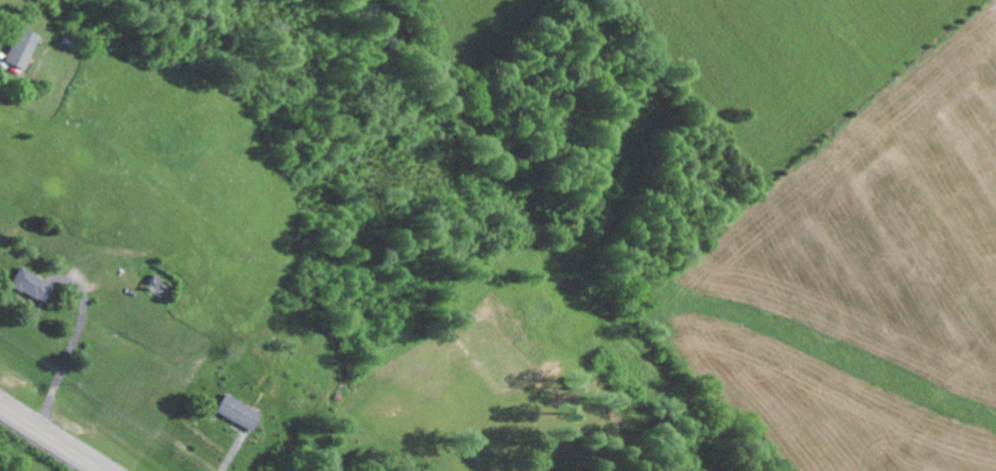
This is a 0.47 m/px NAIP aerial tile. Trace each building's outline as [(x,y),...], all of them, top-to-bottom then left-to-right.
[(26,70),(43,36),(24,27),(8,61),(26,70)] [(48,303),(57,284),(22,268),(13,286),(48,303)] [(248,429),(256,410),(219,393),(211,413),(248,429)]
